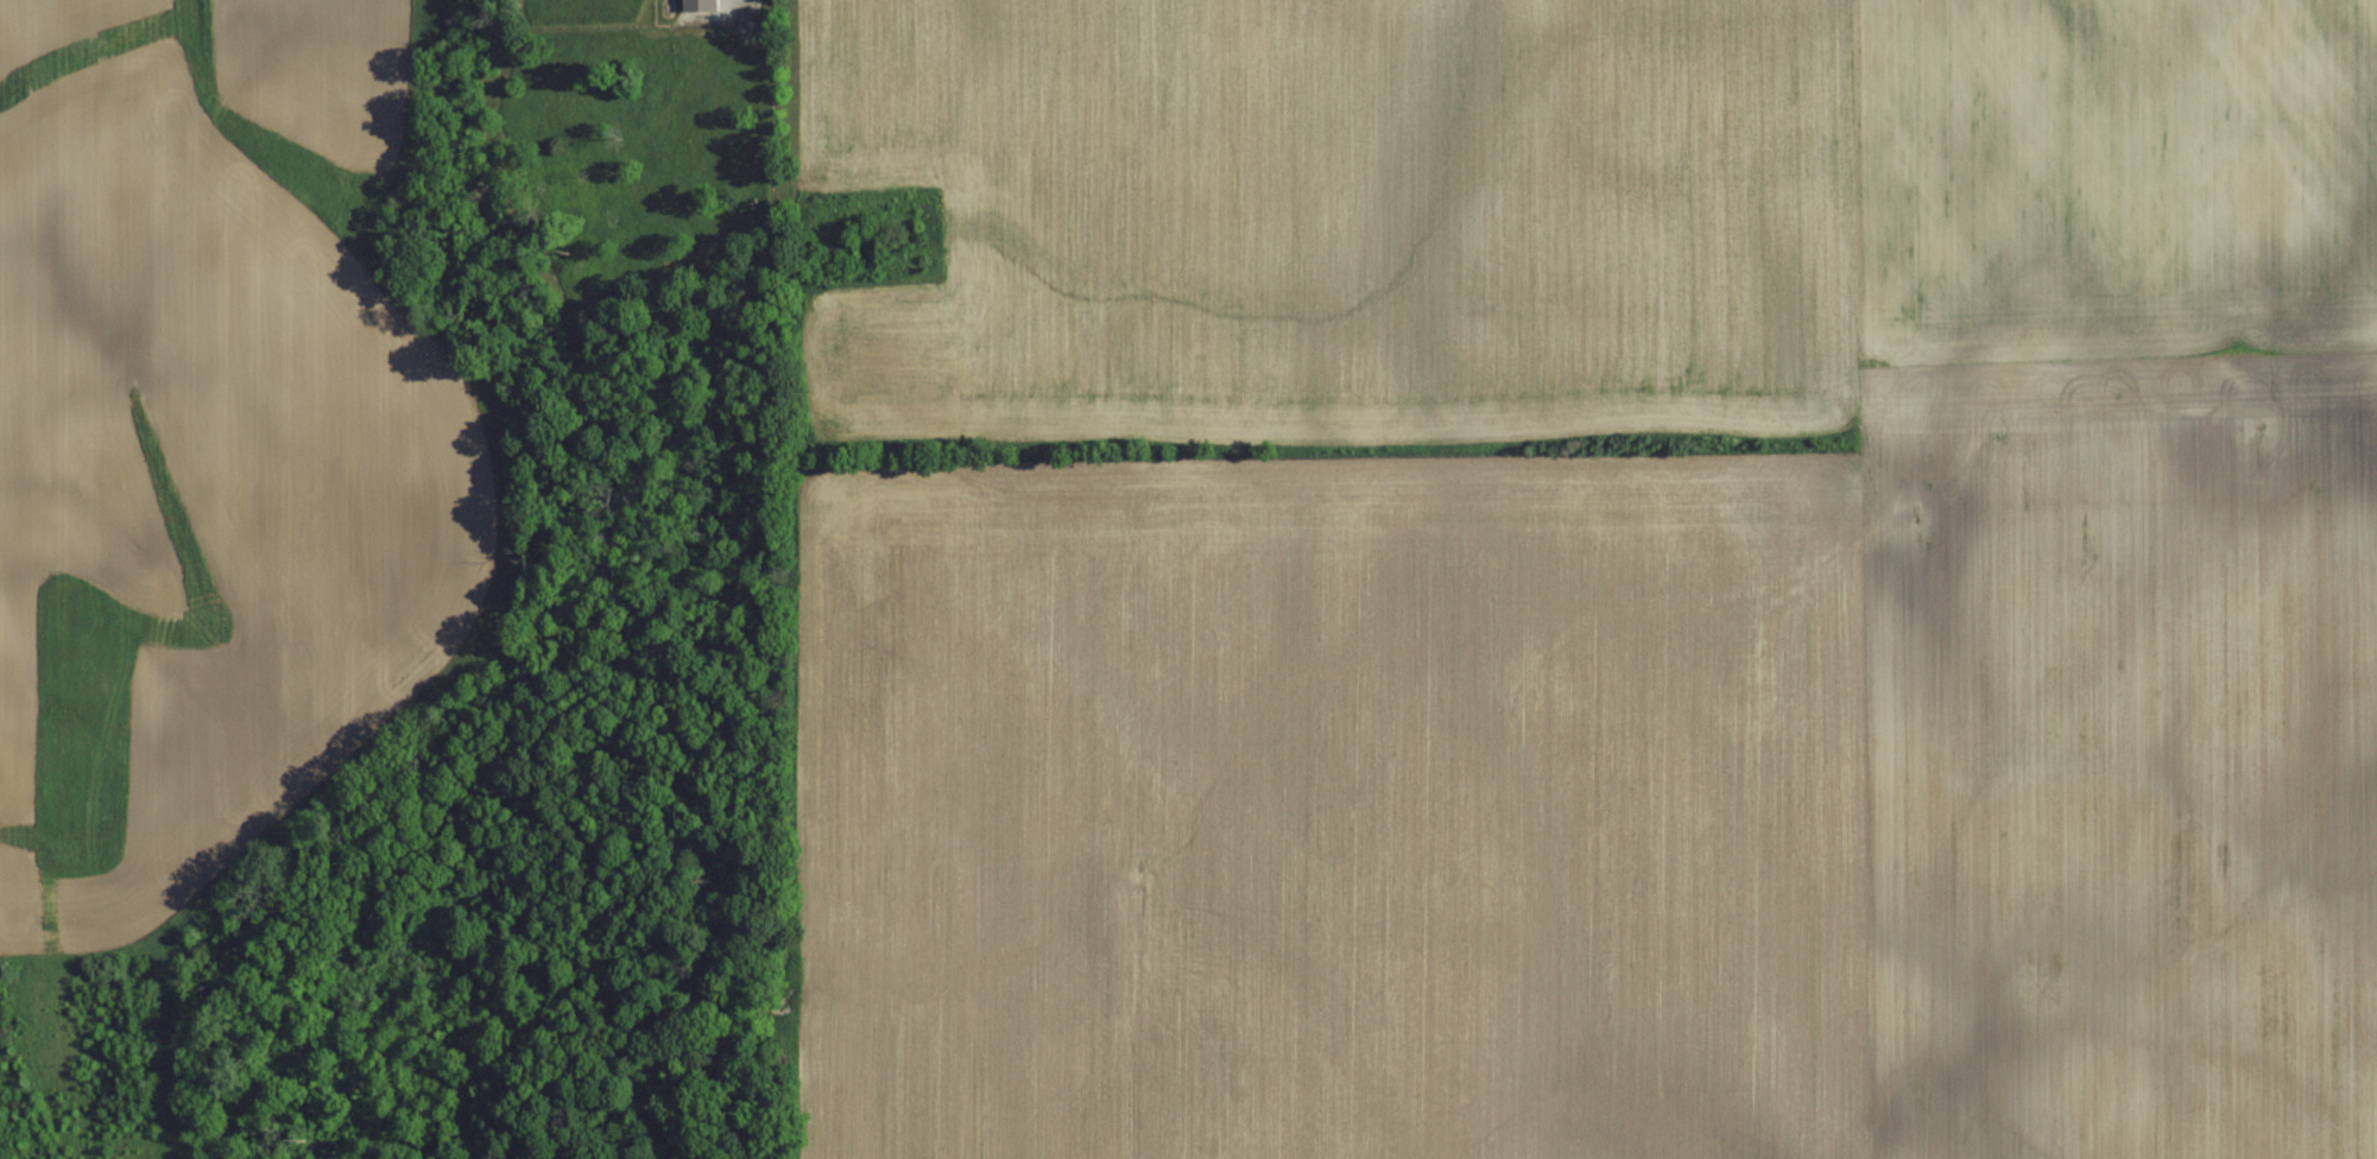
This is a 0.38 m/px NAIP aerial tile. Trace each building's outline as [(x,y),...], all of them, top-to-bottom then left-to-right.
[(729,8),(729,0),(693,0),(693,9),(729,8)]
